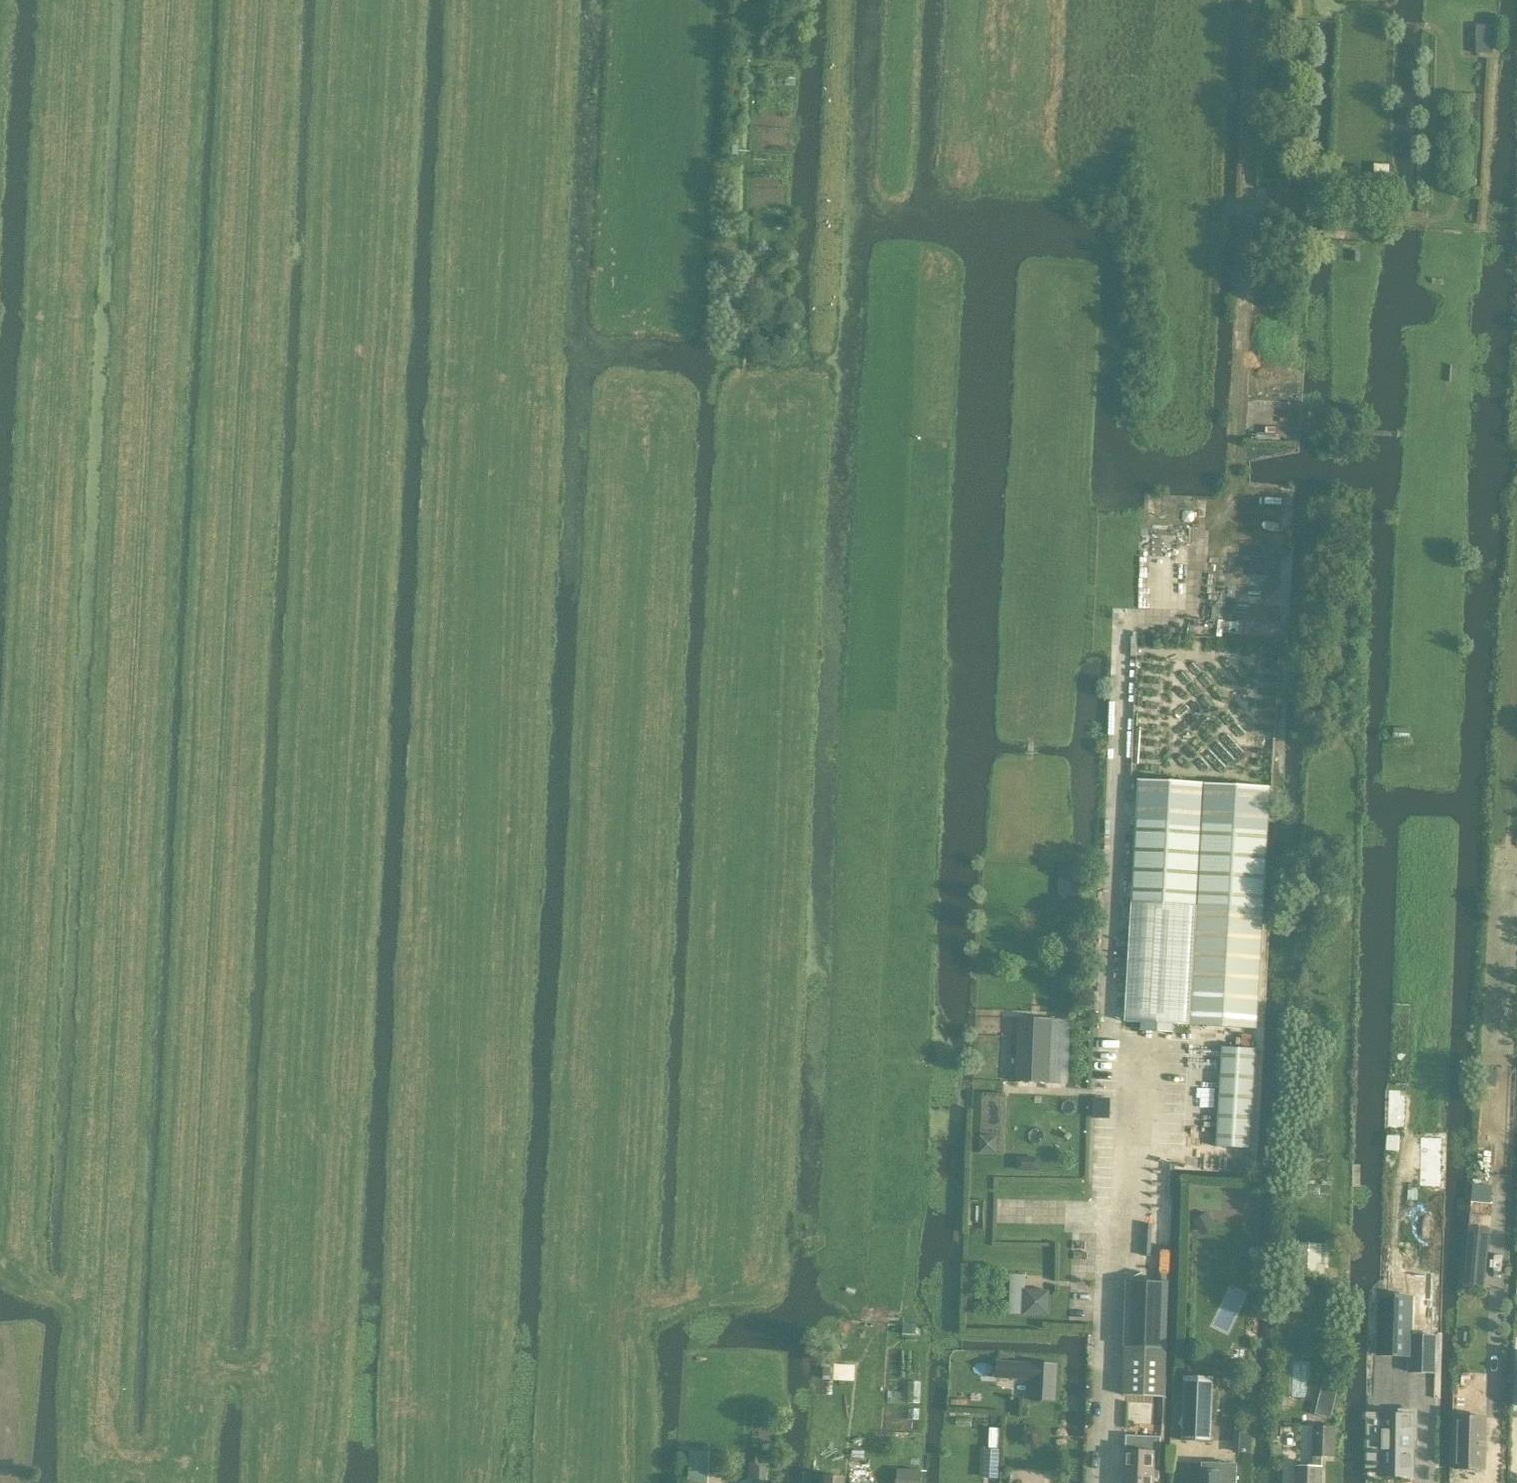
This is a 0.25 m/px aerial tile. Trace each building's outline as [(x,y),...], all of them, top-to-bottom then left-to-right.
[(1133,901),(1126,1021),(1193,1025),(1258,1029),(1265,909),(1270,826),(1272,787),(1141,780),(1138,819),(1133,901)] [(1019,1017),(1017,1082),(1050,1083),(1061,1083),(1064,1019),(1052,1018),(1019,1017)] [(1225,1047),(1218,1147),(1250,1149),(1257,1049),(1225,1047)] [(1482,1069),(1481,1079),(1495,1080),(1496,1070),(1482,1069)] [(1470,1225),(1464,1287),(1485,1289),(1487,1274),(1476,1272),(1479,1242),(1490,1243),(1491,1227),(1470,1225)] [(1326,1243),(1294,1243),(1293,1275),(1326,1276),(1326,1243)] [(1128,1281),(1123,1395),(1163,1397),(1168,1282),(1128,1281)] [(1026,1289),(1025,1315),(1051,1316),(1051,1290),(1026,1289)] [(1436,1373),(1436,1356),(1437,1337),(1411,1337),(1411,1297),(1379,1297),(1378,1357),(1410,1357),(1410,1373),(1436,1373)] [(1014,1361),(1013,1379),(1032,1380),(1031,1400),(1057,1401),(1059,1363),(1033,1362),(1014,1361)] [(1212,1440),(1212,1427),(1212,1376),(1183,1376),(1183,1440),(1212,1440)] [(1321,1408),(1320,1415),(1332,1418),(1333,1411),(1321,1408)] [(1368,1417),(1368,1467),(1379,1467),(1379,1476),(1382,1476),(1412,1476),(1415,1476),(1415,1449),(1415,1447),(1413,1447),(1413,1436),(1417,1436),(1418,1410),(1401,1410),(1401,1414),(1399,1414),(1385,1414),(1384,1414),(1384,1418),(1368,1417)] [(1483,1470),(1485,1418),(1456,1417),(1454,1469),(1483,1470)] [(1296,1482),(1321,1482),(1322,1457),(1334,1457),(1335,1427),(1314,1426),(1312,1467),(1296,1467),(1296,1482)] [(1154,1478),(1158,1478),(1160,1437),(1126,1436),(1125,1450),(1123,1482),(1153,1482),(1154,1478)] [(982,1448),(981,1461),(1000,1462),(1000,1449),(982,1448)] [(688,1471),(687,1476),(708,1476),(708,1471),(708,1452),(688,1451),(688,1471)] [(1203,1482),(1237,1482),(1237,1463),(1203,1462),(1203,1482)] [(766,1466),(752,1466),(751,1482),(765,1482),(766,1466)] [(818,1482),(844,1482),(844,1477),(819,1475),(818,1482)]
